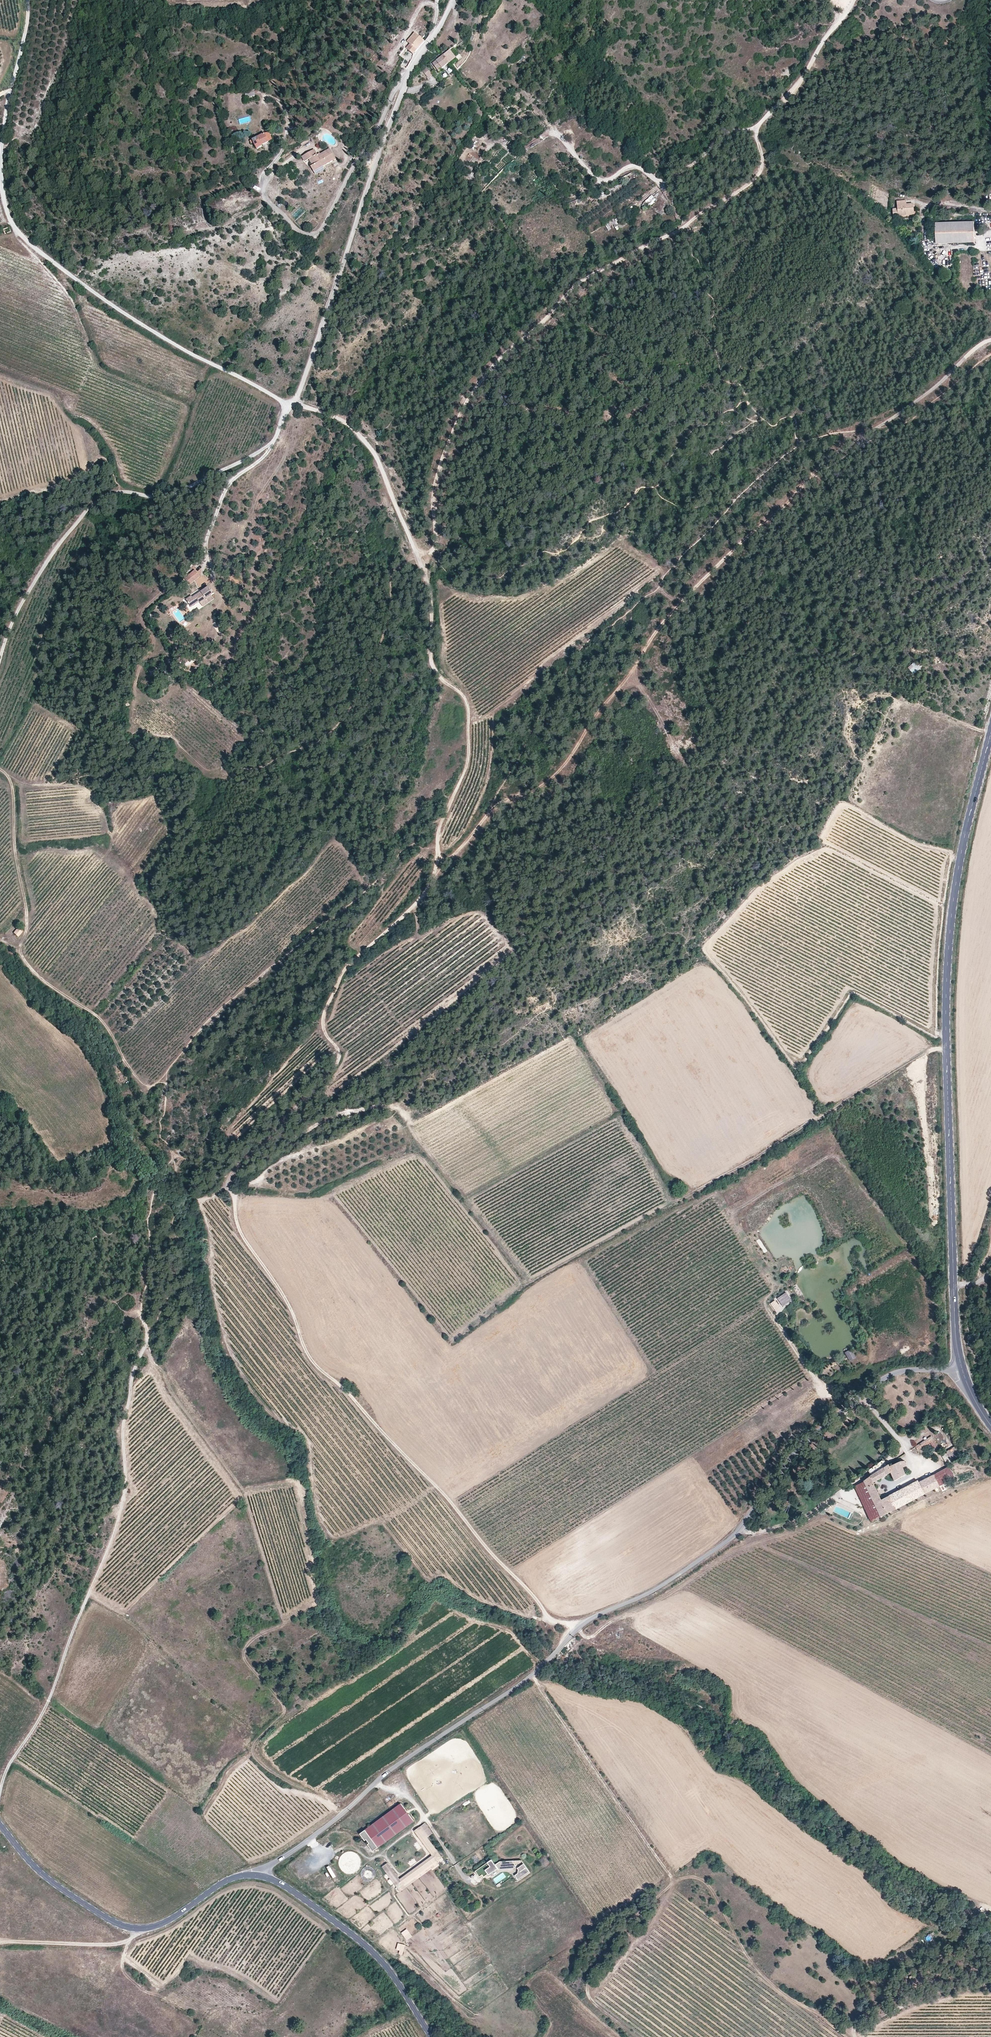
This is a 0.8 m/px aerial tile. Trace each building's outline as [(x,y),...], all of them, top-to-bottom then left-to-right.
[(424,40),(414,32),(407,41),(409,43),(406,48),(413,53),(424,40)] [(448,51),(442,56),(448,64),(454,59),(448,51)] [(448,64),(442,56),(431,64),(437,73),(448,64)] [(425,68),(421,72),(427,79),(431,76),(425,68)] [(431,87),(437,84),(434,78),(428,81),(431,87)] [(253,140),(256,148),(261,145),(261,143),(267,140),(264,133),(249,139),(250,141),(253,140)] [(313,171),(322,166),(335,159),(329,149),(317,156),(313,150),(302,156),(305,161),(308,160),(311,158),(314,164),(311,166),(310,166),(313,171)] [(324,169),(322,166),(313,171),(315,175),(324,169)] [(650,207),(657,200),(652,195),(645,202),(650,207)] [(913,213),(913,215),(914,215),(913,204),(907,205),(907,201),(897,202),(897,209),(898,215),(898,217),(903,216),(903,214),(913,213)] [(184,223),(186,228),(196,225),(193,216),(183,220),(184,223)] [(610,221),(615,232),(620,229),(614,219),(610,221)] [(937,245),(975,244),(974,223),(937,224),(937,245)] [(2,229),(5,235),(12,232),(10,226),(2,229)] [(603,420),(609,422),(612,414),(607,412),(603,420)] [(195,570),(184,579),(190,586),(200,578),(195,570)] [(206,599),(208,602),(215,597),(213,594),(214,593),(209,587),(194,598),(192,596),(187,600),(193,608),(200,603),(206,599)] [(914,675),(920,669),(914,662),(907,669),(914,675)] [(24,931),(19,928),(14,933),(19,937),(24,931)] [(786,1292),(777,1298),(783,1306),(792,1300),(786,1292)] [(780,1307),(775,1300),(770,1304),(775,1311),(780,1307)] [(849,1362),(856,1359),(851,1350),(845,1353),(849,1362)] [(922,1442),(916,1445),(919,1450),(932,1444),(935,1450),(937,1449),(940,1455),(942,1454),(933,1436),(922,1442)] [(949,1450),(942,1454),(948,1464),(955,1461),(949,1450)] [(882,1470),(865,1482),(880,1517),(940,1486),(934,1475),(919,1482),(918,1480),(881,1500),(874,1484),(891,1474),(895,1481),(907,1475),(903,1468),(908,1466),(905,1461),(896,1464),(894,1459),(891,1461),(887,1463),(889,1465),(882,1470)] [(939,1472),(934,1475),(940,1486),(955,1479),(949,1467),(939,1472)] [(880,1517),(865,1482),(855,1487),(862,1502),(871,1522),(880,1517)] [(415,1822),(402,1805),(366,1831),(379,1849),(415,1822)] [(383,1868),(388,1874),(391,1872),(398,1882),(395,1884),(396,1886),(434,1858),(436,1862),(439,1860),(418,1832),(427,1826),(425,1824),(415,1832),(433,1856),(401,1880),(392,1869),(388,1864),(383,1868)] [(439,1860),(442,1858),(428,1838),(433,1834),(427,1826),(418,1832),(439,1860)] [(379,1849),(366,1831),(361,1835),(366,1843),(368,1841),(369,1843),(370,1844),(368,1845),(374,1853),(379,1849)] [(436,1862),(434,1858),(396,1886),(399,1890),(401,1888),(418,1876),(436,1862)] [(491,1860),(475,1871),(476,1873),(479,1876),(482,1874),(484,1877),(487,1874),(488,1875),(499,1868),(500,1870),(503,1867),(505,1869),(508,1867),(509,1869),(512,1867),(514,1869),(516,1867),(512,1861),(500,1861),(495,1864),(491,1860)] [(524,1864),(517,1868),(519,1870),(518,1873),(515,1875),(518,1880),(529,1871),(524,1864)] [(372,1881),(372,1867),(363,1867),(362,1880),(372,1881)] [(335,1868),(333,1870),(339,1878),(342,1876),(335,1868)] [(391,1872),(388,1874),(395,1884),(398,1882),(391,1872)] [(419,1878),(418,1876),(401,1888),(403,1890),(419,1878)] [(410,1933),(404,1937),(407,1941),(413,1937),(410,1933)] [(912,1978),(916,1988),(927,1984),(931,1982),(928,1977),(925,1978),(923,1973),(912,1978)] [(881,2006),(878,2009),(880,2012),(888,2006),(885,2002),(881,2005),(881,2006)]
